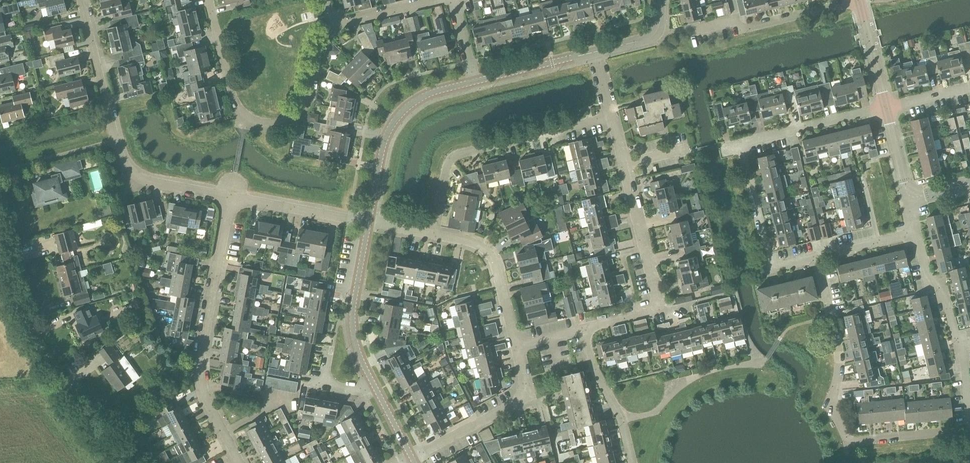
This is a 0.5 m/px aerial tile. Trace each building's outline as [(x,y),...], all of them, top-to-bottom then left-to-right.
[(54,0),(31,0),(27,1),(28,8),(39,5),(40,9),(47,7),(49,16),(66,12),(63,0),(56,0),(54,0)] [(101,3),(104,15),(113,13),(115,20),(132,15),(129,3),(122,5),(120,0),(112,0),(101,3)] [(370,0),(344,0),(346,7),(353,5),(355,12),(372,8),(371,1),(370,0)] [(552,0),(541,3),(548,33),(549,33),(548,30),(552,30),(551,25),(558,24),(554,6),(552,0)] [(565,4),(570,21),(571,25),(582,22),(581,18),(577,0),(565,0),(565,4)] [(581,18),(582,22),(589,20),(594,19),(593,15),(589,0),(577,0),(581,18)] [(593,15),(594,19),(595,19),(594,17),(598,16),(597,11),(604,10),(602,0),(589,0),(593,15)] [(617,11),(614,0),(602,0),(604,10),(611,8),(612,12),(617,11)] [(627,4),(626,0),(614,0),(617,11),(622,10),(621,6),(627,4)] [(682,0),(684,10),(701,7),(699,0),(682,0)] [(757,12),(754,0),(737,0),(740,12),(745,11),(746,14),(757,12)] [(765,0),(754,0),(757,12),(767,9),(765,0)] [(778,7),(776,0),(765,0),(767,9),(778,7)] [(713,11),(723,8),(722,2),(712,4),(713,11)] [(723,3),(726,15),(731,14),(728,2),(723,3)] [(543,34),(548,33),(541,3),(540,3),(542,12),(531,15),(535,32),(542,30),(543,34)] [(6,35),(4,30),(5,30),(2,16),(12,13),(10,4),(4,6),(0,7),(0,36),(6,35)] [(179,25),(198,20),(195,7),(183,10),(181,4),(180,4),(166,7),(165,7),(167,14),(171,14),(172,18),(177,17),(179,25)] [(554,6),(558,24),(565,22),(566,26),(571,25),(570,21),(565,4),(554,6)] [(701,18),(703,17),(701,7),(684,10),(687,21),(689,21),(689,24),(701,21),(701,18)] [(525,39),(519,17),(512,19),(511,13),(506,14),(512,38),(519,36),(520,40),(525,39)] [(69,24),(80,22),(78,14),(67,17),(69,24)] [(108,29),(111,41),(129,37),(128,30),(140,27),(137,14),(118,19),(120,26),(108,29)] [(495,17),(496,23),(500,40),(501,44),(506,43),(505,39),(512,38),(506,14),(495,17)] [(408,18),(410,27),(412,32),(421,30),(417,15),(408,18)] [(529,33),(535,32),(531,15),(519,17),(525,39),(530,38),(529,33)] [(431,39),(436,56),(448,53),(447,47),(449,46),(446,34),(443,35),(443,33),(449,31),(445,17),(435,19),(439,33),(437,33),(438,37),(431,39)] [(500,40),(496,23),(495,17),(483,20),(484,26),(489,43),(496,42),(497,46),(501,44),(500,40)] [(198,20),(179,25),(181,32),(176,34),(177,38),(173,39),(175,46),(191,42),(189,36),(201,33),(198,20)] [(489,43),(484,26),(483,20),(478,21),(479,27),(472,29),(477,46),(478,50),(483,49),(482,45),(489,43)] [(74,44),(71,29),(62,31),(60,25),(45,29),(48,41),(55,39),(57,48),(74,44)] [(395,42),(399,61),(401,60),(403,61),(407,60),(408,59),(412,58),(410,48),(415,46),(412,32),(410,27),(404,28),(405,33),(406,39),(395,42)] [(35,41),(32,30),(25,32),(27,43),(35,41)] [(374,49),(373,47),(366,34),(365,31),(357,35),(364,49),(357,57),(358,58),(353,63),(368,78),(374,72),(374,70),(377,67),(367,57),(374,49)] [(374,32),(366,34),(373,47),(377,46),(379,56),(386,55),(388,64),(391,63),(393,64),(397,63),(398,61),(399,61),(395,42),(384,44),(382,40),(376,41),(374,32)] [(436,56),(431,39),(430,32),(415,35),(420,54),(422,53),(424,59),(436,56)] [(1,61),(1,62),(9,60),(6,48),(14,46),(11,35),(0,38),(0,61),(1,61)] [(128,58),(129,57),(143,54),(140,45),(137,42),(131,44),(129,37),(111,41),(114,54),(127,51),(128,58)] [(186,56),(188,64),(208,59),(205,47),(191,50),(190,43),(176,46),(179,58),(186,56)] [(949,53),(950,59),(955,77),(966,74),(963,60),(969,59),(965,43),(959,44),(960,50),(949,53)] [(147,50),(147,61),(157,62),(158,51),(147,50)] [(926,64),(914,67),(919,85),(923,84),(924,86),(929,85),(929,83),(931,82),(929,75),(935,73),(931,57),(929,52),(929,50),(923,51),(926,64)] [(936,50),(929,52),(931,57),(935,73),(940,72),(942,80),(955,77),(950,59),(938,61),(936,50)] [(81,71),(77,57),(65,60),(64,53),(48,57),(51,68),(57,67),(60,77),(81,71)] [(119,75),(120,80),(139,76),(142,75),(143,75),(141,67),(144,67),(142,62),(145,61),(143,54),(129,57),(131,64),(119,67),(120,75),(119,75)] [(891,60),(897,85),(906,82),(907,88),(909,88),(910,90),(914,88),(915,86),(919,85),(914,67),(913,62),(901,65),(899,58),(891,60)] [(211,71),(208,59),(188,64),(190,71),(183,73),(186,85),(199,81),(197,74),(205,72),(205,73),(208,73),(207,72),(211,71)] [(0,76),(0,92),(15,89),(13,81),(19,80),(18,76),(22,75),(26,74),(23,63),(19,64),(5,68),(6,74),(0,76)] [(362,84),(368,78),(353,63),(348,68),(347,67),(342,72),(339,75),(330,71),(326,78),(341,85),(348,78),(357,87),(360,84),(362,84)] [(854,82),(843,85),(847,103),(859,100),(857,93),(863,91),(859,75),(857,68),(851,70),(855,82),(854,82)] [(137,89),(139,96),(153,93),(150,80),(144,82),(142,75),(139,76),(120,80),(122,86),(123,85),(125,93),(137,89)] [(55,86),(57,95),(68,92),(71,107),(89,102),(85,87),(72,90),(71,82),(55,86)] [(195,96),(197,103),(217,98),(217,97),(214,85),(201,88),(199,82),(186,85),(189,97),(195,96)] [(824,84),(823,84),(827,100),(834,98),(835,106),(847,103),(843,85),(831,88),(830,82),(824,84)] [(353,98),(354,94),(335,83),(333,89),(331,100),(338,101),(336,108),(355,111),(357,101),(355,100),(355,99),(353,98)] [(821,101),(827,100),(823,84),(818,85),(819,91),(807,94),(811,112),(823,109),(821,101)] [(183,85),(175,86),(177,99),(185,97),(183,85)] [(811,112),(807,94),(795,97),(793,85),(786,87),(790,103),(795,102),(796,108),(798,107),(800,115),(811,112)] [(780,87),(768,90),(770,97),(775,115),(779,114),(780,115),(784,114),(784,113),(787,112),(785,104),(790,103),(786,87),(781,88),(780,87)] [(641,106),(626,109),(629,122),(636,120),(640,135),(664,129),(663,126),(667,119),(682,115),(679,103),(671,105),(667,90),(643,96),(644,100),(643,100),(640,105),(641,106)] [(24,116),(21,103),(31,100),(29,93),(13,97),(15,103),(0,107),(0,110),(3,122),(24,116)] [(751,95),(755,112),(761,110),(763,118),(764,118),(766,119),(770,118),(770,116),(775,115),(770,97),(759,100),(757,94),(751,95)] [(746,103),(734,106),(739,124),(743,123),(744,124),(748,123),(749,121),(751,121),(749,113),(755,112),(751,95),(745,97),(746,103)] [(197,123),(216,118),(215,112),(220,110),(220,108),(223,108),(220,97),(217,97),(217,98),(197,103),(193,104),(197,123)] [(739,124),(734,106),(723,108),(721,103),(715,104),(719,120),(725,119),(727,127),(739,124)] [(326,124),(336,126),(337,120),(351,122),(351,121),(353,121),(355,111),(336,108),(335,113),(331,112),(327,116),(326,124)] [(915,132),(932,128),(929,117),(912,121),(915,132)] [(352,140),(352,135),(335,132),(336,126),(326,124),(321,123),(319,134),(330,136),(329,143),(349,147),(350,141),(352,140)] [(858,127),(861,143),(867,142),(868,146),(876,144),(874,139),(873,140),(869,124),(858,127)] [(303,139),(305,127),(298,125),(295,137),(303,139)] [(850,146),(861,143),(858,127),(846,130),(850,146)] [(918,144),(934,140),(932,128),(915,132),(918,144)] [(852,153),(850,146),(846,130),(835,133),(841,154),(847,152),(848,154),(852,153)] [(830,157),(841,154),(835,133),(824,135),(828,151),(830,157)] [(817,154),(828,151),(824,135),(813,138),(817,154)] [(594,154),(593,149),(604,146),(603,141),(598,142),(596,137),(569,143),(573,160),(594,154)] [(300,155),(303,139),(295,138),(292,154),(300,156),(300,155)] [(818,160),(817,154),(813,138),(802,141),(806,156),(804,156),(805,163),(818,160)] [(921,155),(937,151),(934,140),(918,144),(921,155)] [(349,147),(329,143),(327,151),(321,150),(320,159),(327,161),(328,157),(332,158),(332,156),(348,159),(349,153),(348,152),(349,147)] [(798,147),(791,149),(794,161),(801,160),(798,147)] [(939,157),(948,154),(946,149),(937,151),(939,157)] [(761,169),(777,165),(775,158),(779,157),(778,151),(772,152),(773,154),(758,158),(761,169)] [(923,166),(940,162),(937,151),(921,155),(923,166)] [(535,153),(530,154),(531,158),(535,175),(548,172),(545,163),(544,155),(536,157),(535,153)] [(523,178),(535,175),(530,154),(526,155),(526,159),(519,161),(521,169),(515,170),(518,183),(519,187),(525,186),(523,178)] [(594,154),(573,160),(575,170),(609,162),(608,157),(596,160),(594,154)] [(518,183),(515,170),(509,172),(506,160),(499,162),(498,158),(493,159),(498,180),(511,177),(512,184),(518,183)] [(486,183),(498,180),(493,159),(489,160),(489,164),(482,166),(484,174),(478,175),(477,172),(466,175),(480,189),(482,191),(483,191),(482,190),(488,189),(486,183)] [(801,160),(794,161),(796,161),(799,172),(803,170),(804,170),(801,160)] [(79,173),(79,171),(83,169),(81,161),(77,162),(76,161),(56,167),(58,174),(52,175),(53,179),(35,184),(37,191),(33,192),(37,206),(67,197),(62,178),(79,173)] [(609,162),(575,170),(578,181),(599,175),(598,170),(610,167),(609,162)] [(940,162),(923,166),(926,177),(943,173),(940,162)] [(763,180),(779,177),(777,165),(761,169),(763,180)] [(89,190),(102,189),(100,166),(88,167),(89,190)] [(454,203),(453,205),(457,206),(474,209),(476,198),(481,199),(482,193),(479,190),(480,189),(466,175),(465,175),(459,181),(462,183),(460,194),(459,193),(458,201),(455,201),(455,203),(454,203)] [(599,175),(578,181),(579,184),(584,182),(587,196),(610,191),(607,179),(604,180),(602,183),(601,184),(599,175)] [(787,186),(785,175),(779,177),(763,180),(766,192),(782,188),(787,186)] [(834,198),(855,193),(851,178),(831,183),(834,198)] [(654,203),(658,202),(675,198),(675,197),(672,186),(676,185),(674,179),(661,182),(661,180),(650,183),(652,191),(655,190),(657,197),(654,198),(655,200),(654,201),(654,203)] [(769,203),(785,199),(782,188),(766,192),(769,203)] [(837,209),(842,208),(858,204),(855,193),(834,198),(837,209)] [(583,206),(586,217),(602,213),(601,208),(607,207),(604,195),(582,200),(583,206)] [(675,211),(676,217),(689,214),(688,208),(687,208),(686,203),(682,204),(680,196),(675,197),(675,198),(658,202),(654,203),(655,205),(656,205),(656,207),(659,207),(661,214),(675,211)] [(785,199),(769,203),(771,214),(787,210),(793,208),(790,197),(785,199)] [(144,220),(152,218),(153,222),(164,220),(162,215),(157,217),(153,200),(140,203),(144,220)] [(133,222),(127,224),(128,228),(133,227),(134,231),(147,228),(144,220),(140,203),(129,205),(133,222)] [(188,227),(191,209),(175,206),(175,204),(170,203),(164,233),(169,233),(170,228),(178,230),(179,225),(188,227)] [(508,231),(526,223),(522,215),(527,213),(523,203),(518,206),(517,205),(502,212),(505,218),(503,220),(508,231)] [(845,219),(860,215),(858,204),(842,208),(845,219)] [(463,220),(461,230),(474,233),(476,222),(472,221),(474,209),(457,206),(453,205),(453,207),(454,207),(454,209),(456,210),(455,218),(463,220)] [(100,218),(113,215),(111,209),(98,212),(100,218)] [(208,222),(206,221),(208,210),(202,209),(202,211),(191,209),(188,227),(198,228),(198,230),(206,232),(208,222)] [(774,225),(790,221),(787,210),(771,214),(774,225)] [(942,214),(927,218),(930,229),(950,224),(947,211),(941,212),(942,214)] [(602,213),(586,217),(588,228),(617,221),(615,214),(603,217),(602,213)] [(669,238),(673,237),(690,233),(688,224),(695,222),(693,213),(689,214),(676,217),(678,223),(670,225),(672,232),(669,233),(670,235),(669,235),(669,238)] [(811,221),(807,222),(808,228),(809,228),(813,227),(817,226),(814,215),(810,216),(811,221)] [(860,215),(845,219),(846,226),(842,227),(843,234),(849,232),(849,230),(863,227),(860,215)] [(777,236),(793,232),(791,225),(796,224),(795,220),(790,221),(774,225),(777,236)] [(248,228),(244,250),(257,252),(259,242),(267,244),(271,223),(257,221),(255,230),(248,228)] [(586,239),(591,238),(607,234),(606,229),(618,226),(617,221),(588,228),(590,235),(585,236),(586,239)] [(271,223),(267,244),(274,245),(273,250),(280,252),(278,261),(280,263),(285,264),(290,242),(281,241),(284,226),(271,223)] [(526,223),(508,231),(514,243),(519,240),(523,246),(529,243),(529,244),(543,237),(537,224),(528,228),(526,223)] [(827,223),(820,225),(824,239),(830,237),(828,229),(827,223)] [(659,224),(647,228),(650,235),(662,231),(659,224)] [(953,235),(950,224),(930,229),(933,240),(953,235)] [(817,226),(809,228),(812,241),(820,239),(817,226)] [(62,254),(65,265),(58,267),(61,276),(76,272),(80,271),(82,270),(78,255),(71,257),(70,252),(79,249),(73,229),(55,234),(60,254),(62,254)] [(298,244),(290,242),(285,264),(297,267),(300,253),(309,255),(314,231),(300,229),(298,244)] [(314,231),(309,255),(317,256),(315,269),(328,271),(331,252),(325,251),(328,234),(314,231)] [(793,232),(777,236),(780,247),(796,243),(793,232)] [(684,247),(685,253),(701,249),(698,249),(696,244),(693,245),(690,233),(673,237),(669,238),(670,240),(671,240),(671,242),(674,241),(676,249),(684,247)] [(609,240),(607,234),(591,238),(594,249),(610,245),(616,243),(615,239),(609,240)] [(936,251),(951,248),(956,246),(953,235),(933,240),(936,251)] [(520,267),(547,261),(544,249),(551,247),(549,237),(541,240),(542,243),(534,245),(534,244),(522,247),(524,253),(517,255),(520,267)] [(663,248),(662,238),(651,239),(652,249),(663,248)] [(137,254),(147,252),(146,245),(144,246),(143,242),(139,243),(140,247),(136,248),(137,254)] [(179,248),(168,246),(167,250),(182,253),(183,245),(179,244),(179,248)] [(939,263),(954,259),(951,248),(936,251),(939,263)] [(677,272),(678,274),(682,273),(699,269),(697,261),(703,260),(701,249),(685,253),(687,259),(679,261),(680,268),(678,269),(678,271),(677,272)] [(892,253),(896,268),(907,265),(904,250),(892,253)] [(188,256),(170,253),(166,271),(191,276),(193,264),(187,263),(188,256)] [(885,271),(896,268),(892,253),(881,255),(885,271)] [(585,265),(588,276),(593,275),(609,271),(608,265),(614,264),(613,259),(607,260),(605,255),(589,259),(590,264),(585,265)] [(874,274),(885,271),(881,255),(870,258),(874,274)] [(389,257),(384,282),(392,284),(394,276),(404,278),(408,259),(397,257),(396,259),(389,257)] [(939,263),(941,273),(951,271),(956,269),(961,268),(959,257),(954,259),(939,263)] [(859,261),(863,276),(865,282),(876,280),(874,274),(870,258),(859,261)] [(415,280),(418,261),(408,259),(404,278),(415,280)] [(425,282),(429,263),(418,261),(415,280),(425,282)] [(547,261),(520,267),(523,279),(541,275),(543,280),(551,278),(548,267),(547,261)] [(852,279),(863,276),(859,261),(848,263),(852,279)] [(436,284),(440,265),(429,263),(425,282),(436,284)] [(841,282),(852,279),(848,263),(837,266),(841,282)] [(451,267),(440,265),(436,284),(444,285),(443,289),(453,291),(454,283),(455,283),(457,269),(451,268),(451,267)] [(589,288),(585,267),(580,268),(585,289),(589,288)] [(951,271),(954,282),(969,278),(969,272),(967,272),(966,267),(961,268),(956,269),(951,271)] [(261,271),(245,268),(244,274),(239,273),(238,280),(241,280),(240,285),(268,290),(269,286),(258,284),(261,271)] [(684,294),(695,291),(695,290),(700,288),(709,285),(707,276),(701,278),(699,269),(682,273),(678,274),(678,276),(679,276),(680,278),(683,278),(684,285),(682,286),(684,294)] [(90,302),(83,277),(82,277),(80,271),(76,272),(61,276),(66,295),(75,293),(76,298),(72,299),(74,307),(90,302)] [(591,287),(596,286),(625,278),(624,274),(611,277),(609,271),(593,275),(588,276),(591,287)] [(162,277),(161,282),(172,284),(189,287),(191,276),(174,273),(172,279),(162,277)] [(812,276),(758,289),(763,311),(817,298),(812,276)] [(596,286),(591,287),(592,294),(591,294),(592,298),(598,296),(614,292),(613,286),(626,283),(625,278),(596,286)] [(954,282),(956,293),(969,289),(969,278),(954,282)] [(310,298),(328,301),(330,290),(325,289),(326,283),(304,279),(302,290),(311,292),(310,298)] [(171,288),(169,295),(195,299),(190,298),(191,292),(188,291),(189,287),(172,284),(161,282),(160,285),(171,288)] [(523,295),(525,307),(543,303),(552,300),(548,283),(521,289),(523,295)] [(268,294),(268,290),(240,285),(239,289),(236,289),(235,295),(238,296),(255,299),(257,292),(268,294)] [(956,293),(959,304),(969,301),(969,289),(956,293)] [(614,292),(598,296),(601,307),(617,303),(623,301),(622,296),(616,298),(614,292)] [(442,296),(444,301),(451,297),(449,293),(442,296)] [(193,310),(195,299),(169,295),(177,296),(176,303),(150,298),(151,302),(160,304),(193,310)] [(290,306),(292,296),(285,295),(283,305),(290,306)] [(456,305),(458,316),(475,312),(481,311),(480,306),(473,307),(470,295),(454,299),(456,305)] [(254,306),(255,299),(238,296),(236,307),(264,312),(265,308),(254,306)] [(913,311),(929,307),(926,296),(910,300),(913,311)] [(134,299),(138,308),(143,306),(139,297),(134,299)] [(305,297),(303,308),(304,308),(308,309),(326,312),(328,301),(310,298),(305,297)] [(724,298),(726,309),(732,308),(731,301),(730,297),(724,298)] [(720,311),(726,309),(724,298),(718,300),(720,311)] [(414,303),(399,300),(398,306),(386,304),(384,315),(405,319),(406,312),(412,313),(414,303)] [(575,302),(578,313),(584,312),(581,300),(575,302)] [(959,304),(962,315),(969,313),(969,301),(959,304)] [(546,314),(543,303),(525,307),(528,319),(533,318),(535,326),(558,321),(556,312),(546,314)] [(191,321),(193,310),(160,304),(159,308),(175,311),(173,318),(191,321)] [(566,306),(569,318),(577,316),(574,304),(566,306)] [(699,317),(706,315),(705,312),(703,304),(697,305),(698,309),(699,317)] [(868,314),(877,311),(874,304),(866,306),(868,314)] [(844,316),(847,328),(866,323),(864,317),(866,317),(863,305),(859,306),(854,308),(846,309),(847,315),(844,316)] [(90,307),(75,313),(79,324),(77,325),(83,340),(90,337),(90,338),(96,336),(96,334),(104,331),(97,316),(94,317),(90,307)] [(263,316),(264,312),(236,307),(234,318),(251,321),(253,314),(263,316)] [(916,322),(932,318),(929,307),(913,311),(916,322)] [(324,323),(326,312),(308,309),(306,319),(324,323)] [(475,312),(458,316),(461,327),(477,322),(476,317),(482,315),(481,311),(475,312)] [(962,315),(965,326),(969,325),(969,313),(962,315)] [(404,325),(405,319),(384,315),(381,314),(380,321),(383,322),(382,326),(400,329),(414,331),(415,327),(404,325)] [(728,317),(734,341),(745,338),(744,333),(740,317),(740,314),(728,317)] [(708,325),(706,315),(699,317),(702,327),(698,328),(701,344),(712,341),(708,325)] [(717,320),(718,323),(718,322),(722,339),(724,344),(734,341),(728,317),(717,320)] [(181,338),(182,331),(189,332),(191,321),(173,318),(172,324),(170,324),(167,326),(166,333),(167,335),(181,338)] [(250,328),(251,321),(234,318),(232,328),(226,327),(226,328),(249,332),(260,334),(261,330),(250,328)] [(681,332),(677,333),(682,354),(692,351),(687,330),(685,322),(684,318),(678,320),(679,324),(681,332)] [(919,333),(934,329),(932,318),(916,322),(919,333)] [(322,333),(324,323),(306,319),(305,325),(295,324),(295,328),(301,329),(304,330),(322,333)] [(640,320),(642,329),(648,328),(646,319),(640,320)] [(636,331),(642,329),(640,320),(634,321),(636,331)] [(463,337),(498,329),(496,322),(484,325),(484,327),(479,328),(477,322),(461,327),(463,337)] [(708,325),(712,341),(722,339),(718,322),(718,323),(708,325)] [(849,339),(872,334),(872,333),(870,334),(868,323),(872,322),(866,323),(847,328),(849,339)] [(885,330),(889,329),(888,323),(879,325),(880,332),(885,330)] [(619,325),(621,334),(627,332),(626,328),(625,324),(619,325)] [(615,335),(621,334),(619,325),(613,327),(614,331),(615,335)] [(398,339),(400,329),(382,326),(380,337),(387,338),(385,349),(405,346),(405,345),(406,341),(398,339)] [(249,332),(226,328),(224,339),(252,344),(253,340),(242,338),(243,331),(249,332)] [(687,330),(692,351),(703,348),(701,344),(698,328),(687,330)] [(482,344),(482,343),(481,338),(487,336),(487,338),(499,335),(498,329),(463,337),(466,348),(472,346),(482,344)] [(671,356),(682,354),(676,329),(665,332),(671,356)] [(919,333),(913,334),(916,345),(921,344),(937,340),(934,329),(919,333)] [(120,330),(111,336),(115,341),(124,335),(120,330)] [(320,344),(322,333),(304,330),(302,340),(312,342),(312,343),(320,344)] [(659,354),(660,354),(654,332),(643,335),(647,351),(658,349),(659,354)] [(670,357),(671,356),(665,332),(655,335),(655,332),(654,332),(660,354),(669,352),(670,357)] [(872,334),(849,339),(852,350),(867,346),(875,344),(872,334)] [(637,354),(647,351),(643,335),(633,337),(637,354)] [(627,356),(637,354),(633,337),(623,340),(627,356)] [(258,345),(252,344),(224,339),(222,350),(239,353),(241,346),(257,349),(258,345)] [(278,342),(277,347),(283,348),(289,349),(310,353),(312,343),(312,342),(302,340),(294,339),(293,345),(278,342)] [(602,349),(598,350),(600,357),(604,356),(605,362),(616,359),(612,342),(612,340),(606,342),(606,344),(601,345),(602,349)] [(612,342),(616,359),(617,364),(628,361),(627,356),(623,340),(612,342)] [(924,355),(940,351),(937,340),(921,344),(924,355)] [(472,346),(466,348),(469,358),(475,357),(497,351),(507,349),(506,343),(490,347),(488,342),(482,343),(482,344),(472,346)] [(140,378),(125,357),(122,359),(112,344),(101,351),(111,366),(103,372),(109,380),(110,379),(118,390),(132,381),(133,383),(140,378)] [(390,358),(388,359),(390,363),(387,364),(390,370),(393,369),(409,361),(404,351),(407,349),(405,346),(385,349),(390,358)] [(852,350),(855,361),(869,358),(874,356),(877,356),(876,351),(868,353),(867,346),(852,350)] [(129,358),(135,353),(131,348),(125,353),(129,358)] [(291,354),(290,360),(308,364),(310,353),(289,349),(288,353),(291,354)] [(238,360),(239,353),(222,350),(220,361),(244,365),(248,366),(249,362),(238,360)] [(477,367),(494,363),(492,357),(498,356),(497,351),(475,357),(477,367)] [(927,366),(943,363),(940,351),(924,355),(927,366)] [(252,368),(260,368),(261,357),(253,356),(252,368)] [(869,358),(855,361),(858,372),(872,369),(871,362),(878,360),(877,356),(874,356),(869,358)] [(268,374),(289,378),(290,372),(306,374),(308,364),(290,360),(286,360),(285,366),(280,365),(279,369),(269,368),(268,374)] [(225,362),(223,373),(242,376),(252,378),(253,374),(242,372),(244,365),(220,361),(225,362)] [(409,361),(393,369),(398,379),(414,370),(421,367),(423,366),(421,362),(412,366),(409,361)] [(480,377),(502,372),(501,368),(495,369),(494,363),(477,367),(480,377)] [(946,374),(943,363),(927,366),(930,378),(946,374)] [(414,370),(398,379),(403,388),(426,376),(425,376),(421,367),(414,370)] [(860,383),(866,382),(867,387),(879,386),(885,384),(883,377),(879,375),(878,368),(872,369),(858,372),(860,383)] [(595,423),(595,422),(582,371),(559,377),(572,429),(588,425),(588,424),(595,423)] [(480,377),(483,388),(484,395),(499,392),(497,385),(499,384),(497,378),(503,377),(502,372),(480,377)] [(241,380),(242,376),(223,373),(221,384),(226,385),(224,391),(242,395),(243,387),(240,386),(241,380)] [(413,390),(415,394),(434,384),(440,381),(438,377),(429,382),(426,376),(403,388),(408,386),(411,392),(413,390)] [(273,378),(271,389),(277,390),(279,379),(273,378)] [(257,379),(256,386),(263,387),(264,380),(257,379)] [(279,379),(277,390),(284,391),(286,380),(279,379)] [(286,380),(284,391),(290,392),(292,381),(290,381),(286,380)] [(292,381),(290,392),(294,393),(296,393),(298,382),(296,382),(292,381)] [(418,405),(420,404),(436,395),(433,390),(442,385),(440,381),(434,384),(415,394),(417,398),(414,399),(418,405)] [(859,424),(871,423),(869,402),(868,390),(864,390),(864,398),(862,399),(862,403),(857,403),(859,424)] [(420,404),(425,413),(450,400),(453,399),(451,395),(444,399),(440,393),(436,395),(420,404)] [(313,420),(314,416),(317,399),(317,397),(307,395),(304,410),(299,410),(298,416),(302,417),(302,418),(313,420)] [(939,399),(941,419),(953,418),(951,398),(939,399)] [(314,416),(324,418),(327,401),(322,400),(317,399),(314,416)] [(324,418),(323,425),(333,427),(339,420),(350,406),(339,404),(339,403),(334,402),(334,400),(328,399),(327,401),(324,418)] [(905,411),(904,402),(904,399),(892,400),(894,420),(905,419),(904,411),(905,411)] [(929,420),(941,419),(939,399),(927,400),(929,420)] [(450,400),(425,413),(427,417),(425,418),(428,424),(446,414),(443,409),(452,404),(450,400)] [(883,421),(894,420),(892,400),(881,401),(883,421)] [(918,422),(929,420),(927,400),(916,401),(918,422)] [(869,402),(871,423),(883,421),(881,401),(869,402)] [(906,423),(918,422),(916,401),(904,402),(905,411),(904,411),(905,419),(906,423)] [(475,413),(472,409),(469,402),(463,405),(469,416),(475,413)] [(162,428),(168,425),(183,417),(185,416),(182,410),(180,411),(178,407),(171,411),(168,405),(157,410),(160,416),(156,418),(162,428)] [(558,405),(546,407),(547,413),(559,410),(558,405)] [(339,420),(346,433),(361,425),(363,424),(360,418),(358,419),(356,415),(355,415),(351,406),(350,406),(339,420)] [(283,425),(289,422),(281,408),(276,411),(283,425)] [(446,414),(428,424),(430,423),(435,433),(451,424),(460,420),(458,416),(449,420),(446,414)] [(183,417),(168,425),(173,434),(188,426),(186,422),(188,421),(185,416),(183,417)] [(249,435),(252,441),(254,440),(269,432),(264,422),(267,421),(267,419),(266,416),(250,425),(252,429),(249,430),(252,434),(249,435)] [(561,426),(560,417),(549,418),(550,427),(561,426)] [(591,435),(607,431),(605,420),(595,422),(595,423),(588,424),(588,425),(591,435)] [(291,426),(289,422),(283,425),(285,429),(288,435),(294,432),(291,426)] [(361,425),(346,433),(351,442),(366,434),(361,425),(363,424),(361,425)] [(173,434),(178,444),(193,436),(195,435),(192,429),(190,430),(188,426),(173,434)] [(244,426),(235,429),(237,438),(246,435),(244,426)] [(547,427),(530,431),(535,450),(546,448),(547,451),(552,450),(552,446),(547,427)] [(486,428),(475,432),(479,442),(490,437),(486,428)] [(552,430),(555,455),(567,453),(563,428),(552,430)] [(524,453),(535,450),(530,431),(519,434),(524,453)] [(594,446),(610,442),(607,431),(591,435),(594,446)] [(257,446),(259,449),(274,442),(278,440),(275,436),(272,438),(269,432),(254,440),(252,441),(255,447),(257,446)] [(345,445),(350,455),(371,444),(366,434),(351,442),(345,445)] [(509,436),(514,456),(514,458),(515,460),(525,458),(524,453),(519,434),(509,436)] [(175,446),(180,455),(198,445),(196,441),(198,440),(195,435),(193,436),(178,444),(175,446)] [(511,459),(514,458),(514,456),(509,436),(484,442),(490,455),(498,451),(501,451),(503,458),(510,456),(511,459)] [(262,454),(264,459),(279,451),(274,442),(259,449),(262,454)] [(596,456),(612,452),(610,442),(594,446),(596,456)] [(475,446),(482,458),(487,455),(481,443),(475,446)] [(355,462),(358,462),(376,453),(374,450),(371,444),(350,455),(355,462)] [(200,449),(198,445),(180,455),(184,462),(203,462),(207,461),(204,455),(206,454),(202,448),(200,449)] [(307,449),(312,459),(318,456),(313,446),(307,449)] [(284,461),(279,451),(264,459),(266,462),(280,462),(284,461)] [(383,462),(378,452),(376,453),(358,462),(382,462),(383,462)] [(618,462),(618,461),(615,462),(612,452),(596,456),(598,462),(613,462),(618,462)] [(468,460),(465,454),(448,462),(472,462),(473,462),(471,458),(468,460)]
